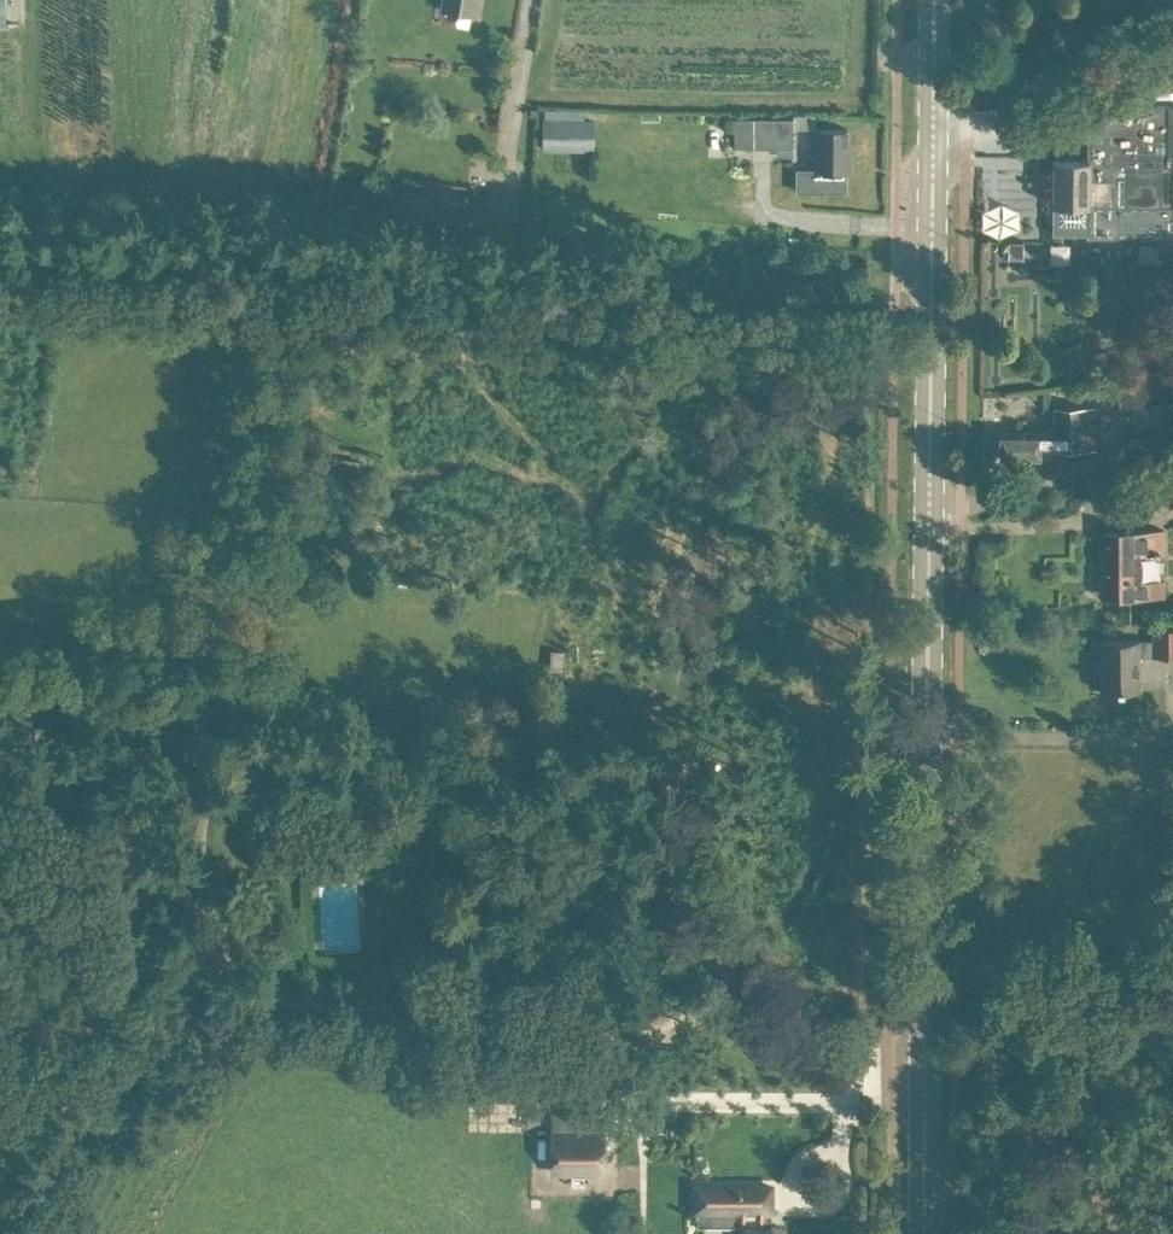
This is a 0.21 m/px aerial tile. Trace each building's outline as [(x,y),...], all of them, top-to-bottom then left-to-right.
[(11,23),(10,0),(0,0),(0,23),(11,23)] [(435,15),(477,22),(481,0),(438,0),(435,15)] [(1054,158),(1053,204),(1089,205),(1089,234),(1172,235),(1172,105),(1105,104),(1105,117),(1088,117),(1088,159),(1054,158)] [(735,147),(793,148),(793,118),(735,118),(735,147)] [(594,151),(595,119),(544,119),(543,151),(594,151)] [(814,171),(827,171),(851,171),(851,151),(847,151),(848,128),(815,127),(814,171)] [(1012,206),(1009,247),(1030,249),(1033,207),(1012,206)] [(1036,243),(1037,262),(1055,261),(1054,242),(1036,243)] [(1115,385),(1123,412),(1172,398),(1172,369),(1115,385)] [(1040,430),(1040,446),(1094,448),(1094,424),(1095,407),(1084,407),(1080,407),(1056,407),(1056,431),(1040,430)] [(1001,430),(1000,457),(1040,457),(1040,446),(1040,430),(1001,430)] [(1118,551),(1101,551),(1101,575),(1107,575),(1107,596),(1131,596),(1164,596),(1164,579),(1152,579),(1152,552),(1155,552),(1155,555),(1159,555),(1159,552),(1164,552),(1164,529),(1118,529),(1118,551)] [(1125,690),(1139,690),(1139,655),(1172,656),(1172,627),(1153,627),(1153,639),(1101,639),(1101,690),(1125,690)] [(552,1134),(552,1159),(604,1159),(604,1134),(552,1134)] [(695,1209),(739,1209),(739,1233),(782,1233),(782,1226),(764,1225),(764,1209),(771,1209),(771,1185),(695,1185),(695,1209)]
